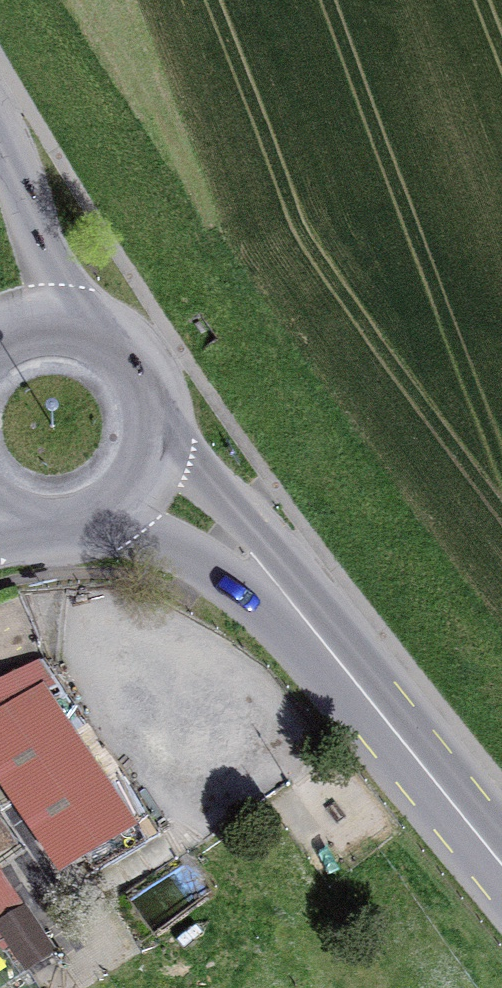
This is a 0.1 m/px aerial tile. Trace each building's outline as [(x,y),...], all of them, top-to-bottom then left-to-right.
[(50,674),(0,709),(0,787),(75,890),(162,828),(50,674)] [(62,938),(2,857),(0,859),(0,983),(62,938)]
